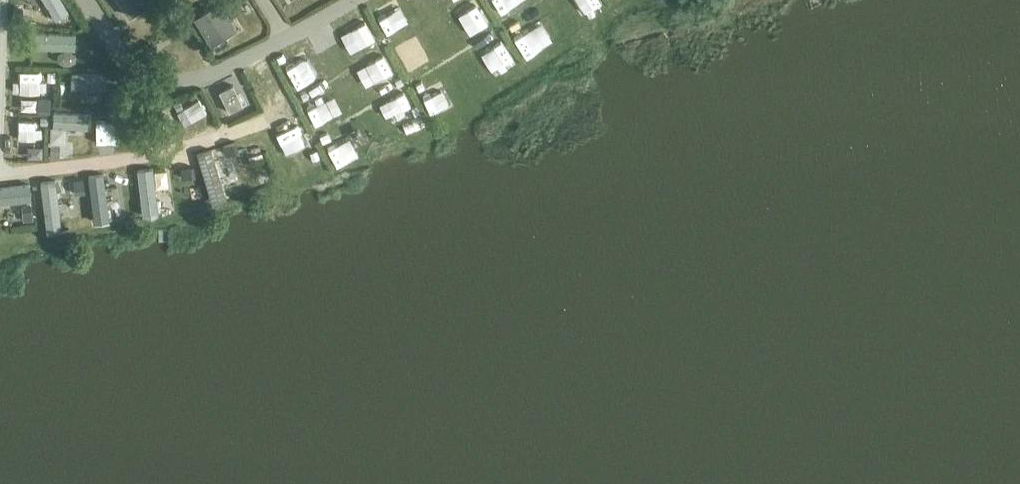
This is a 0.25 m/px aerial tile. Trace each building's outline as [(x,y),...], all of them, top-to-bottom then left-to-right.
[(62,4),(60,0),(33,0),(40,15),(62,4)] [(156,5),(153,0),(119,0),(132,21),(156,5)] [(383,30),(410,15),(402,0),(396,0),(374,12),(383,30)] [(455,21),(481,11),(477,0),(462,0),(449,5),(455,21)] [(576,18),(592,23),(599,0),(582,0),(576,18)] [(222,7),(197,23),(214,48),(238,32),(222,7)] [(193,8),(186,12),(191,20),(198,15),(193,8)] [(364,9),(344,18),(353,38),(373,29),(364,9)] [(22,10),(12,10),(12,20),(22,20),(22,10)] [(504,30),(523,49),(534,38),(515,19),(504,30)] [(62,53),(63,30),(23,28),(23,52),(62,53)] [(491,34),(479,40),(489,59),(501,53),(491,34)] [(394,47),(399,61),(424,53),(419,39),(394,47)] [(277,61),(285,77),(312,63),(304,48),(277,61)] [(384,48),(365,57),(375,78),(394,69),(384,48)] [(20,88),(41,90),(42,68),(21,66),(20,88)] [(59,93),(80,93),(80,81),(100,81),(100,67),(59,68),(59,93)] [(55,71),(47,71),(47,81),(55,81),(55,71)] [(235,85),(221,91),(231,113),(245,106),(235,85)] [(406,86),(384,95),(392,116),(414,107),(406,86)] [(184,108),(197,103),(192,91),(180,96),(184,108)] [(114,97),(113,109),(120,110),(121,97),(114,97)] [(325,97),(303,108),(309,122),(332,112),(325,97)] [(9,107),(9,123),(41,123),(41,107),(9,107)] [(49,110),(47,138),(81,141),(83,113),(49,110)] [(119,112),(106,111),(106,130),(119,131),(119,112)] [(277,139),(298,133),(293,114),(272,120),(277,139)] [(349,128),(355,140),(366,134),(360,122),(349,128)] [(18,127),(16,140),(29,141),(30,128),(18,127)] [(331,164),(351,154),(341,135),(321,146),(331,164)] [(237,141),(224,145),(227,154),(239,150),(237,141)] [(51,145),(50,156),(60,157),(60,145),(51,145)] [(163,165),(135,166),(137,209),(156,208),(155,184),(164,184),(163,165)] [(194,167),(180,169),(182,178),(196,177),(194,167)] [(118,172),(89,173),(90,191),(119,190),(118,172)] [(37,222),(50,221),(45,178),(32,180),(37,222)] [(84,180),(74,181),(75,193),(86,192),(84,180)] [(28,202),(27,182),(0,182),(0,203),(28,202)] [(31,205),(22,206),(24,221),(33,220),(31,205)]
